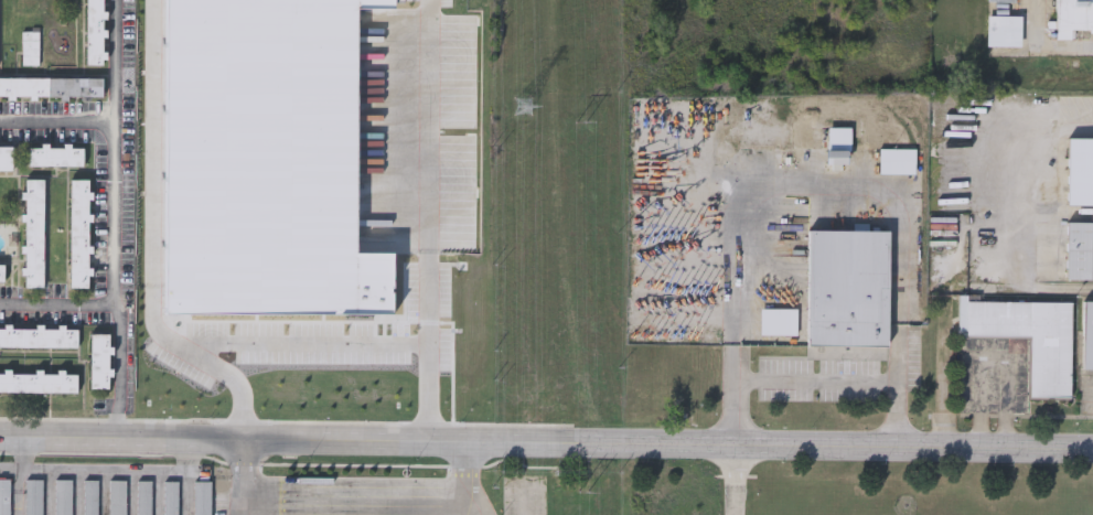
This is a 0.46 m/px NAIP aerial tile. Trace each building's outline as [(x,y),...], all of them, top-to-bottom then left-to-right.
[(85,65),(87,0),(107,0),(105,65),(85,65)] [(1056,29),(1056,0),(1092,0),(1092,29),(1056,29)] [(1020,14),(1020,44),(987,44),(987,14),(1020,14)] [(22,64),(22,30),(39,30),(39,64),(22,64)] [(103,96),(0,96),(0,77),(103,77),(103,96)] [(827,126),(849,126),(849,167),(827,167),(827,126)] [(1067,139),(1092,139),(1092,206),(1067,206),(1067,139)] [(83,165),(32,165),(32,143),(83,143),(83,165)] [(12,171),(0,171),(0,146),(12,146),(12,171)] [(914,148),(914,173),(879,173),(879,148),(914,148)] [(44,179),(43,287),(23,287),(24,178),(44,179)] [(69,287),(71,179),(92,179),(90,287),(69,287)] [(1067,222),(1092,222),(1092,279),(1067,279),(1067,222)] [(887,346),(806,345),(808,229),(888,230),(887,346)] [(1071,301),(1070,398),(1028,398),(1029,336),(961,335),(961,299),(1071,301)] [(1082,301),(1092,301),(1092,369),(1082,369),(1082,301)] [(760,334),(760,308),(796,308),(796,334),(760,334)] [(77,347),(0,347),(0,325),(77,325),(77,347)] [(90,390),(90,334),(111,334),(111,390),(90,390)] [(77,394),(0,392),(0,372),(77,374),(77,394)] [(9,479),(9,514),(0,514),(0,479),(9,479)] [(42,480),(42,514),(24,514),(24,480),(42,480)] [(72,480),(72,514),(54,514),(54,480),(72,480)] [(97,480),(97,514),(84,514),(84,480),(97,480)] [(125,480),(125,514),(108,514),(108,480),(125,480)] [(151,481),(151,514),(137,514),(137,481),(151,481)] [(178,481),(178,514),(163,514),(163,481),(178,481)] [(211,481),(211,514),(193,514),(193,481),(211,481)]
